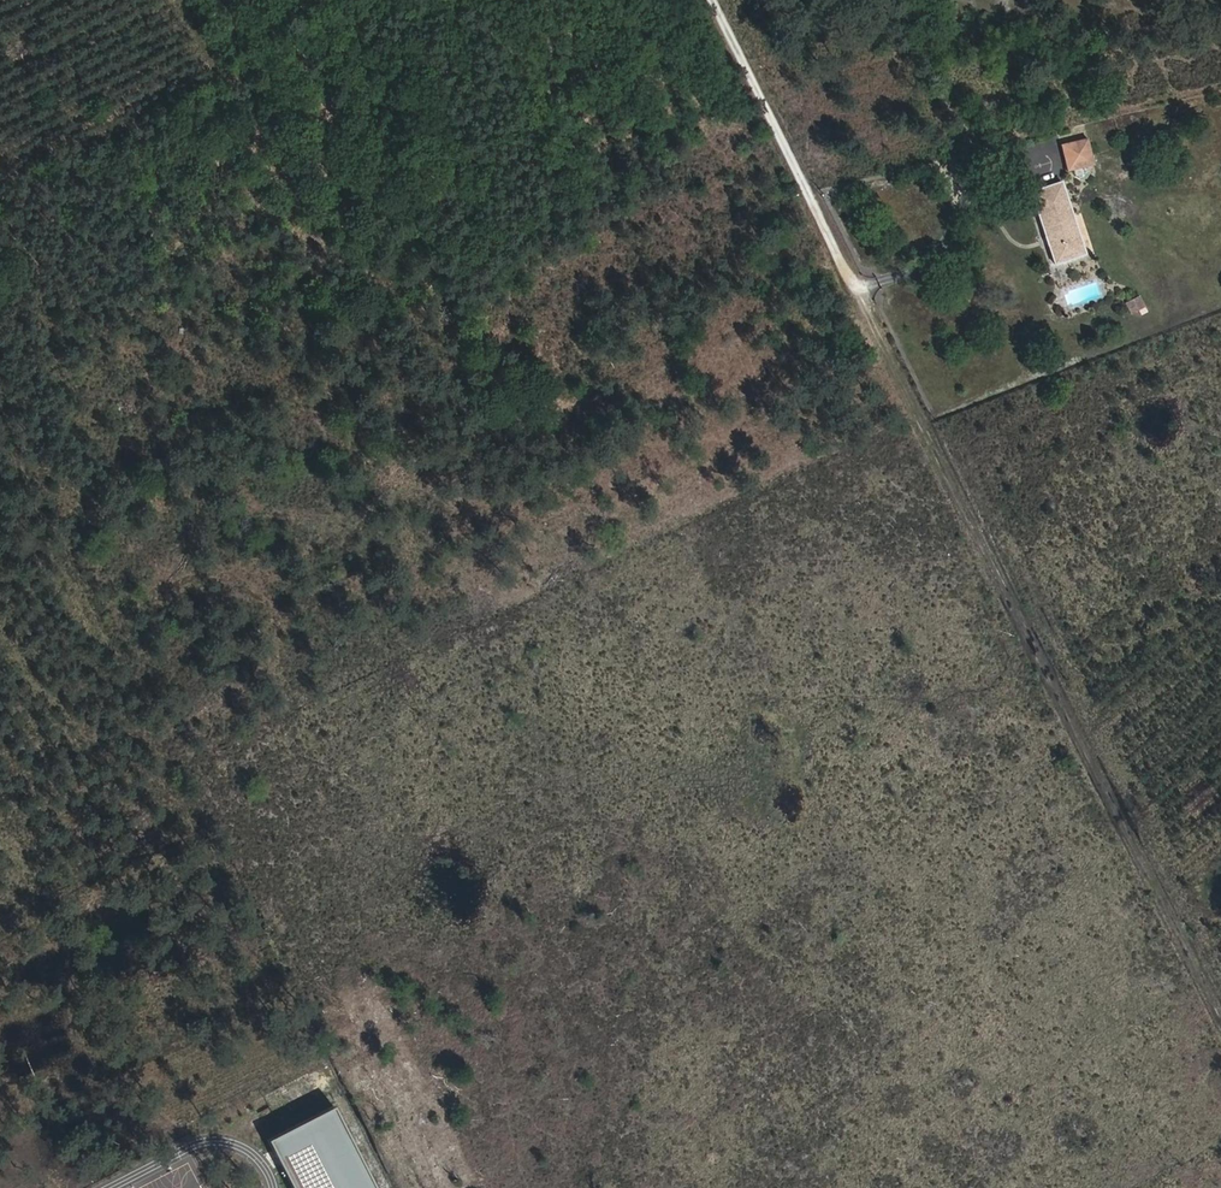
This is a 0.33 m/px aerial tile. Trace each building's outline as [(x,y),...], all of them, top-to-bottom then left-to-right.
[(1094,165),(1087,138),(1060,145),(1067,171),(1073,170),(1075,177),(1080,180),(1086,179),(1089,173),(1088,166),(1094,165)] [(1086,254),(1061,181),(1030,192),(1054,264),(1086,254)] [(1145,307),(1139,295),(1125,303),(1131,314),(1145,307)] [(322,1066),(96,1187),(383,1187),(322,1066)]
